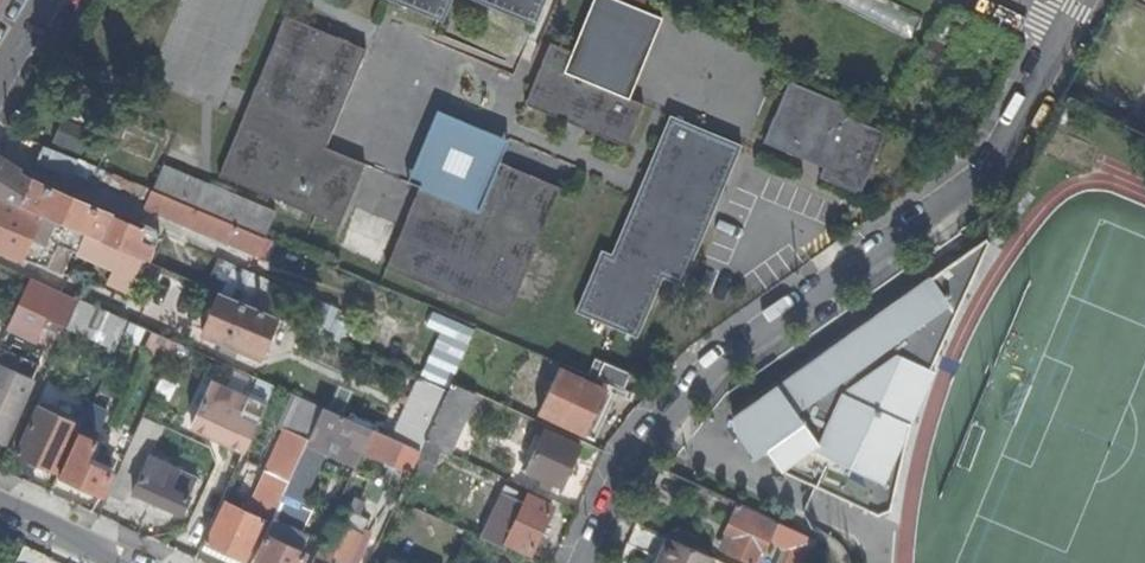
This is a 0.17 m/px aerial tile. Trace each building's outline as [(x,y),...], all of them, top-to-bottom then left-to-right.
[(444,21),(453,0),(393,0),(444,21)] [(535,24),(545,0),(476,0),(535,24)] [(663,17),(623,0),(594,0),(573,50),(551,40),(524,103),(625,145),(643,103),(630,97),(663,17)] [(910,40),(922,16),(888,0),(826,0),(910,40)] [(287,16),(220,176),(339,226),(365,165),(328,149),(369,51),(287,16)] [(765,143),(806,160),(810,151),(830,160),(826,169),(822,179),(862,196),(888,135),(849,118),(853,107),(792,81),(765,143)] [(512,141),(441,110),(410,182),(422,187),(481,211),(502,163),(512,141)] [(682,285),(742,146),(671,116),(645,176),(612,255),(602,251),(577,310),(638,336),(664,277),(682,285)] [(258,255),(265,237),(154,191),(153,190),(78,159),(77,161),(43,147),(36,163),(70,177),(75,167),(148,198),(146,202),(150,211),(258,255)] [(810,151),(806,160),(826,169),(830,160),(810,151)] [(145,259),(147,259),(149,261),(162,231),(145,224),(143,228),(15,173),(17,167),(0,155),(0,197),(145,259)] [(564,189),(502,163),(481,211),(422,187),(388,267),(508,318),(564,189)] [(163,165),(153,190),(154,191),(265,237),(276,213),(163,165)] [(145,259),(0,197),(0,249),(61,275),(70,250),(76,253),(76,251),(122,270),(115,284),(127,290),(134,276),(136,277),(145,259)] [(984,238),(733,418),(733,432),(753,459),(765,451),(780,471),(877,516),(890,511),(896,486),(884,481),(910,425),(935,372),(930,370),(989,244),(984,238)] [(218,257),(206,285),(219,290),(241,300),(253,272),(218,257)] [(302,293),(253,272),(241,300),(278,315),(291,320),(302,293)] [(37,338),(45,321),(36,317),(40,310),(48,314),(66,322),(76,300),(32,281),(10,326),(37,338)] [(261,356),(278,315),(241,300),(219,290),(203,331),(261,356)] [(72,317),(121,338),(129,319),(80,298),(72,317)] [(36,317),(45,321),(48,314),(40,310),(36,317)] [(323,316),(318,331),(343,340),(348,325),(323,316)] [(168,363),(178,341),(129,319),(121,338),(111,358),(122,363),(130,345),(168,363)] [(461,356),(468,338),(436,325),(429,344),(449,351),(461,356)] [(53,358),(63,335),(54,330),(43,353),(53,358)] [(449,351),(429,344),(423,341),(417,357),(421,359),(443,367),(449,351)] [(597,357),(590,373),(625,388),(632,371),(597,357)] [(443,367),(421,359),(416,373),(438,383),(444,367),(443,367)] [(33,377),(0,361),(0,419),(4,411),(15,415),(33,377)] [(562,369),(541,413),(587,434),(608,390),(562,369)] [(450,451),(477,393),(452,381),(449,390),(426,440),(442,447),(450,451)] [(491,393),(494,385),(484,381),(481,389),(491,393)] [(246,450),(257,426),(239,417),(247,399),(211,382),(194,419),(229,436),(227,441),(246,450)] [(38,405),(17,452),(56,470),(78,423),(38,405)] [(357,462),(372,428),(324,406),(309,441),(276,513),(255,558),(265,562),(302,562),(307,553),(302,550),(308,534),(304,532),(313,510),(303,506),(328,449),(357,462)] [(15,415),(4,411),(0,419),(0,441),(2,442),(15,415)] [(151,448),(162,424),(144,416),(126,455),(139,461),(143,453),(146,446),(151,448)] [(102,428),(84,419),(60,471),(104,491),(115,466),(111,457),(99,451),(94,463),(88,461),(102,428)] [(896,486),(910,425),(884,481),(896,486)] [(276,513),(309,441),(283,429),(265,470),(267,471),(252,502),(276,513)] [(527,469),(545,478),(551,480),(562,486),(582,445),(547,429),(527,469)] [(430,472),(442,447),(426,440),(422,450),(415,465),(430,472)] [(135,490),(151,457),(143,453),(139,461),(126,455),(109,493),(124,500),(130,487),(135,490)] [(151,457),(135,490),(181,511),(197,478),(151,457)] [(551,480),(545,478),(541,485),(548,488),(551,480)] [(503,491),(482,538),(507,549),(509,543),(531,553),(553,505),(530,494),(526,502),(503,491)] [(206,542),(246,560),(264,520),(224,502),(206,542)] [(733,534),(739,537),(732,551),(731,554),(751,562),(754,562),(761,547),(767,550),(780,522),(741,504),(728,532),(733,534)] [(340,558),(347,562),(351,552),(359,533),(331,520),(322,539),(344,549),(340,558)] [(787,562),(809,562),(819,539),(801,531),(787,562)] [(673,538),(665,534),(652,562),(662,562),(673,538)] [(739,537),(733,534),(726,548),(732,551),(739,537)] [(717,558),(673,538),(662,562),(714,562),(717,558)] [(347,562),(340,558),(344,549),(322,539),(311,562),(313,562),(346,562),(347,562)] [(246,560),(206,542),(202,552),(226,562),(244,562),(246,560)]
